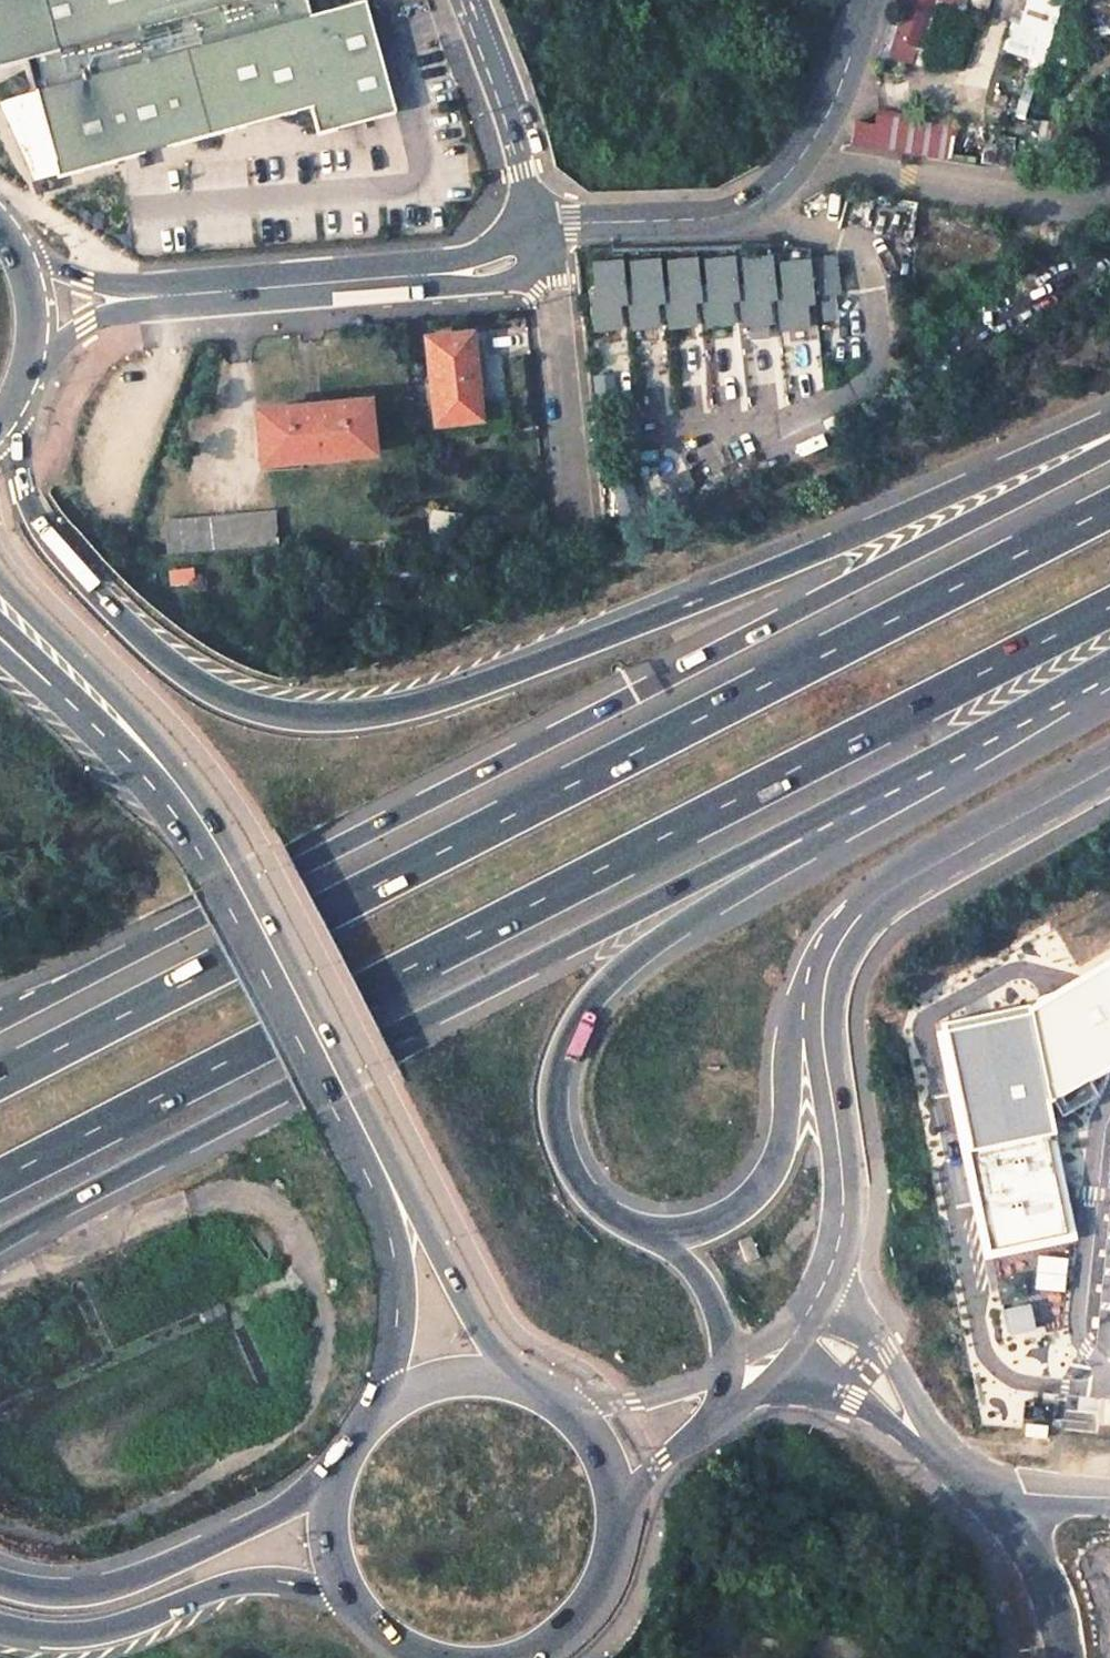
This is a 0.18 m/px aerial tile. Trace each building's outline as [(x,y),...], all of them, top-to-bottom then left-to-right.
[(25,59),(59,177),(309,107),(316,132),(395,110),(364,0),(362,0),(311,14),(307,0),(0,0),(0,66),(25,59)] [(897,40),(891,55),(912,63),(918,47),(933,0),(909,0),(897,40)] [(1056,0),(1020,0),(1006,52),(1039,62),(1056,0)] [(916,130),(860,122),(852,143),(856,144),(923,154),(926,155),(949,158),(951,143),(915,137),(916,130)] [(835,252),(810,254),(816,325),(834,324),(832,304),(829,304),(829,297),(833,297),(832,282),(838,282),(835,252)] [(734,259),(706,262),(708,289),(700,290),(701,302),(702,322),(730,319),(729,302),(738,301),(737,289),(734,259)] [(771,259),(743,262),(745,288),(737,289),(738,301),(740,322),(767,319),(766,302),(775,301),(771,259)] [(622,260),(594,263),(596,290),(587,291),(590,323),(618,320),(617,303),(626,302),(625,290),(622,260)] [(660,260),(631,262),(633,290),(625,290),(626,302),(628,323),(655,320),(654,303),(663,302),(662,290),(660,260)] [(697,260),(668,262),(671,289),(662,290),(663,302),(665,322),(693,320),(691,302),(701,302),(700,290),(697,260)] [(809,264),(781,266),(783,288),(774,289),(775,301),(777,326),(805,324),(803,307),(813,306),(809,264)] [(480,419),(471,336),(427,341),(436,425),(480,419)] [(369,406),(258,414),(261,464),(374,453),(369,406)] [(196,521),(166,522),(167,555),(278,547),(275,515),(196,521)] [(965,1155),(1052,1136),(1047,1102),(1109,1067),(1109,960),(1028,1008),(939,1025),(965,1155)] [(1064,1192),(1052,1136),(965,1155),(987,1259),(990,1258),(1018,1252),(1075,1240),(1064,1192)] [(1047,1427),(1026,1425),(1025,1437),(1046,1439),(1047,1427)]
